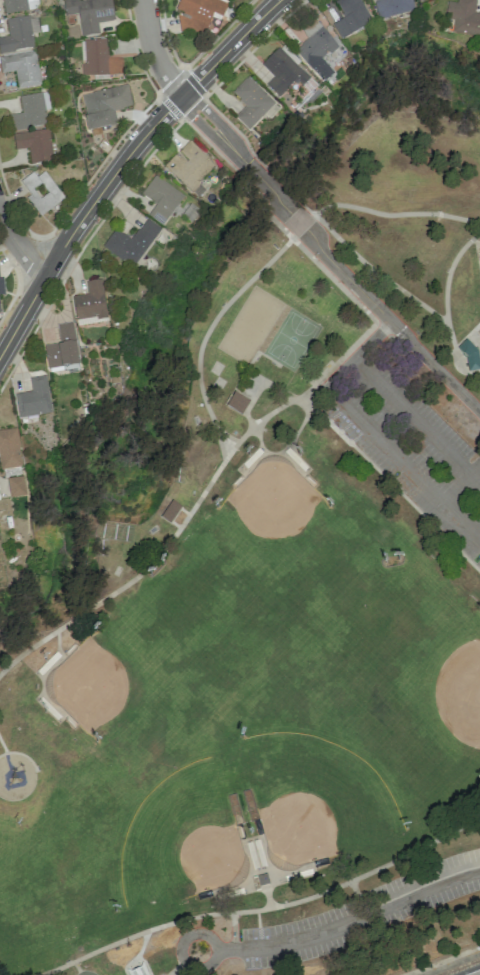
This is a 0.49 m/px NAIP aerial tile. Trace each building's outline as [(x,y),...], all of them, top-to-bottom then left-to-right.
[(111,0),(83,0),(77,1),(77,0),(63,0),(65,16),(78,14),(81,36),(99,34),(97,23),(114,20),(111,0)] [(202,39),(210,17),(221,21),(227,3),(219,0),(179,0),(176,10),(183,12),(177,29),(202,39)] [(344,18),(332,23),(340,39),(371,23),(360,0),(337,0),(336,1),(344,18)] [(415,11),(412,0),(380,0),(374,2),(379,20),(415,11)] [(474,14),(476,0),(457,0),(456,3),(447,2),(445,20),(453,21),(452,33),(479,37),(479,14),(474,14)] [(34,48),(32,33),(38,32),(36,16),(5,20),(8,36),(0,37),(0,53),(34,48)] [(295,50),(322,83),(334,73),(322,59),(338,46),(315,18),(301,30),(308,39),(295,50)] [(81,76),(122,74),(122,58),(107,58),(106,40),(84,40),(84,64),(81,64),(81,76)] [(261,65),(273,76),(265,85),(278,97),(294,81),(301,88),(310,78),(296,64),(299,61),(281,44),(261,65)] [(35,52),(0,57),(0,68),(1,73),(15,71),(17,89),(40,85),(35,52)] [(235,117),(248,130),(274,103),(247,76),(231,93),(245,106),(235,117)] [(131,107),(127,85),(81,94),(88,130),(117,124),(114,110),(131,107)] [(19,96),(21,113),(9,115),(11,130),(47,126),(46,110),(49,109),(47,93),(19,96)] [(28,148),(30,163),(52,161),(49,129),(13,133),(15,150),(28,148)] [(215,166),(189,140),(177,152),(177,153),(164,166),(189,192),(215,166)] [(33,172),(20,181),(31,196),(27,199),(40,216),(64,198),(44,171),(37,177),(33,172)] [(183,196),(154,175),(141,194),(155,204),(147,215),(162,226),(183,196)] [(115,229),(102,247),(133,268),(160,228),(145,218),(131,240),(115,229)] [(107,320),(101,279),(86,281),(87,294),(72,296),(76,324),(107,320)] [(44,345),(47,369),(79,364),(73,322),(57,324),(60,343),(44,345)] [(465,339),(474,348),(477,347),(479,369),(468,372),(465,356),(457,348),(465,339)] [(15,394),(19,418),(51,413),(46,375),(29,378),(31,392),(15,394)] [(233,392),(248,401),(241,414),(225,405),(233,392)] [(21,467),(17,429),(0,430),(0,469),(21,467)] [(10,497),(26,495),(22,476),(7,478),(10,497)] [(160,517),(170,524),(180,506),(170,500),(160,517)]
